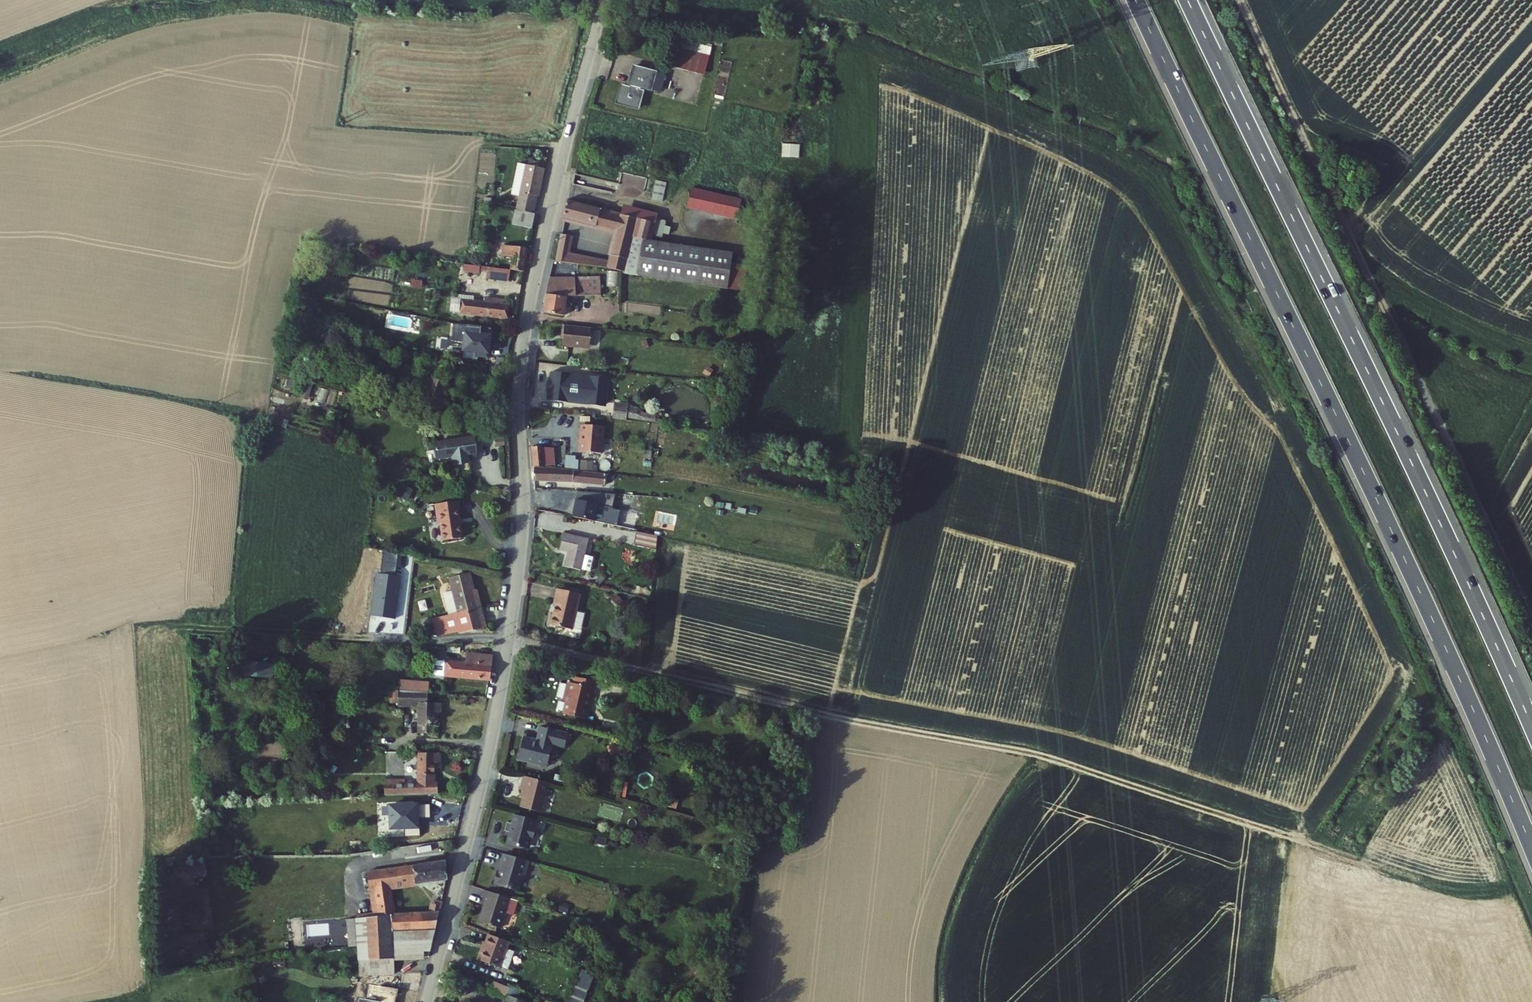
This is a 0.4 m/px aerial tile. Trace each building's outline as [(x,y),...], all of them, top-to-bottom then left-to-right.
[(671,43),(667,63),(697,69),(701,50),(671,43)] [(633,66),(630,83),(632,84),(631,88),(622,86),(619,103),(640,108),(644,91),(640,90),(641,86),(662,91),(665,73),(633,66)] [(787,143),(787,156),(803,157),(803,144),(787,143)] [(522,196),(530,165),(523,163),(515,193),(522,196)] [(549,171),(530,165),(522,196),(518,211),(535,215),(540,198),(542,199),(549,171)] [(666,203),(670,184),(659,182),(655,200),(666,203)] [(694,189),(689,209),(728,217),(732,198),(694,189)] [(584,264),(613,268),(626,270),(632,271),(642,276),(649,242),(657,243),(658,237),(667,239),(671,223),(662,220),(661,224),(624,215),(604,211),(605,208),(572,201),(567,221),(622,232),(619,244),(616,243),(614,251),(617,252),(615,262),(574,254),(574,252),(570,251),(571,247),(570,247),(572,235),(566,234),(561,260),(579,263),(579,265),(584,266),(584,264)] [(627,205),(624,215),(661,224),(662,220),(663,214),(627,205)] [(537,215),(535,215),(518,211),(515,225),(533,229),(537,215)] [(649,242),(642,276),(727,290),(732,256),(657,243),(649,242)] [(491,248),(483,247),(481,266),(483,267),(488,267),(491,248)] [(529,254),(504,249),(502,258),(515,261),(514,271),(527,272),(529,254)] [(483,273),(483,267),(481,266),(467,265),(466,271),(483,273)] [(513,271),(493,268),(492,278),(512,281),(513,271)] [(554,278),(548,310),(568,314),(572,296),(603,296),(603,278),(554,278)] [(462,302),(460,296),(460,300),(452,299),(451,311),(461,312),(462,302)] [(493,300),(492,304),(472,301),(473,297),(460,296),(462,302),(461,312),(461,314),(511,318),(512,305),(508,305),(508,302),(493,300)] [(617,296),(603,296),(603,315),(616,315),(617,296)] [(567,325),(565,333),(568,334),(568,338),(567,338),(566,346),(576,347),(576,346),(585,347),(586,345),(593,346),(596,328),(567,325)] [(494,358),(497,328),(483,327),(482,335),(470,334),(469,352),(483,354),(482,357),(494,358)] [(602,388),(603,377),(554,371),(553,381),(556,382),(555,390),(552,390),(551,400),(603,405),(605,389),(602,388)] [(428,376),(419,398),(423,400),(432,377),(428,376)] [(423,400),(422,402),(444,411),(455,385),(433,376),(432,377),(423,400)] [(608,406),(611,378),(603,377),(602,388),(605,389),(603,405),(608,406)] [(315,400),(332,405),(336,392),(319,387),(315,400)] [(661,416),(659,412),(649,411),(647,410),(644,408),(640,407),(636,406),(631,404),(618,403),(618,419),(657,421),(661,416)] [(608,426),(585,424),(585,431),(586,431),(585,437),(584,437),(583,451),(606,453),(608,426)] [(476,436),(436,441),(438,457),(454,456),(456,474),(473,472),(470,454),(478,453),(476,436)] [(537,466),(550,467),(559,468),(559,449),(535,448),(537,466)] [(589,470),(590,461),(581,460),(581,470),(589,470)] [(598,471),(598,462),(590,461),(589,470),(598,471)] [(537,466),(537,480),(607,485),(609,474),(569,472),(569,469),(564,468),(563,471),(550,470),(550,467),(537,466)] [(577,498),(574,516),(607,522),(610,506),(598,503),(598,502),(577,498)] [(443,512),(448,541),(467,538),(462,509),(464,509),(463,500),(438,505),(439,513),(443,512)] [(643,528),(640,540),(658,544),(659,531),(643,528)] [(570,552),(567,567),(582,570),(582,569),(591,571),(594,557),(586,555),(589,539),(564,534),(561,550),(570,552)] [(478,606),(468,572),(447,578),(451,591),(443,594),(449,614),(438,617),(443,634),(460,629),(461,633),(487,625),(481,605),(478,606)] [(580,610),(576,633),(595,637),(596,635),(605,638),(609,620),(600,618),(604,601),(582,596),(579,610),(580,610)] [(370,621),(370,629),(382,630),(382,622),(370,621)] [(468,662),(449,660),(447,673),(447,675),(491,679),(494,653),(473,651),(473,654),(478,655),(478,663),(468,662)] [(468,651),(468,662),(478,663),(478,655),(473,654),(473,651),(468,651)] [(447,673),(449,660),(440,660),(437,662),(436,672),(438,675),(447,675),(447,673)] [(245,664),(245,680),(274,681),(274,665),(245,664)] [(565,700),(562,713),(584,719),(587,706),(585,705),(588,693),(593,694),(597,681),(575,675),(574,681),(568,680),(563,700),(565,700)] [(423,691),(423,680),(403,679),(403,689),(423,691)] [(423,691),(403,689),(402,705),(423,706),(423,726),(430,725),(429,734),(439,734),(440,713),(444,714),(445,703),(432,703),(432,692),(423,691)] [(522,738),(518,759),(547,766),(551,745),(563,747),(567,732),(539,726),(536,741),(522,738)] [(396,778),(396,794),(440,792),(441,781),(438,781),(439,764),(443,764),(443,754),(422,753),(420,782),(408,782),(408,779),(396,778)] [(547,780),(522,774),(518,787),(520,788),(519,792),(522,792),(518,805),(539,810),(547,780)] [(387,778),(387,794),(396,794),(396,778),(387,778)] [(434,816),(433,802),(393,804),(394,827),(408,826),(408,835),(424,835),(423,825),(421,825),(421,817),(434,816)] [(510,821),(505,820),(503,829),(508,830),(506,838),(508,842),(523,846),(528,843),(529,836),(531,836),(534,826),(532,825),(534,818),(512,812),(510,821)] [(529,860),(504,853),(501,863),(502,864),(500,871),(498,870),(494,882),(497,883),(496,884),(518,890),(523,874),(526,872),(529,860)] [(446,859),(367,871),(370,888),(376,888),(380,915),(390,914),(392,931),(409,930),(438,928),(445,895),(437,893),(436,898),(432,899),(429,909),(402,910),(401,900),(391,901),(389,885),(449,877),(446,859)] [(194,880),(208,878),(206,863),(192,866),(194,880)] [(487,898),(479,920),(500,927),(505,911),(513,914),(518,900),(484,890),(482,896),(487,898)] [(368,916),(360,919),(367,959),(391,957),(391,951),(395,951),(392,931),(390,914),(380,915),(368,916)] [(438,928),(409,930),(410,949),(432,948),(438,928)] [(409,930),(392,931),(395,951),(410,949),(409,930)] [(490,935),(480,961),(508,971),(515,953),(507,950),(510,942),(490,935)] [(587,992),(593,976),(580,971),(574,987),(587,992)] [(371,1001),(398,1001),(401,986),(375,981),(371,1001)] [(508,995),(511,987),(501,983),(497,994),(507,998),(508,995)] [(508,995),(507,998),(505,1001),(525,1001),(518,999),(521,991),(511,987),(508,995)]
